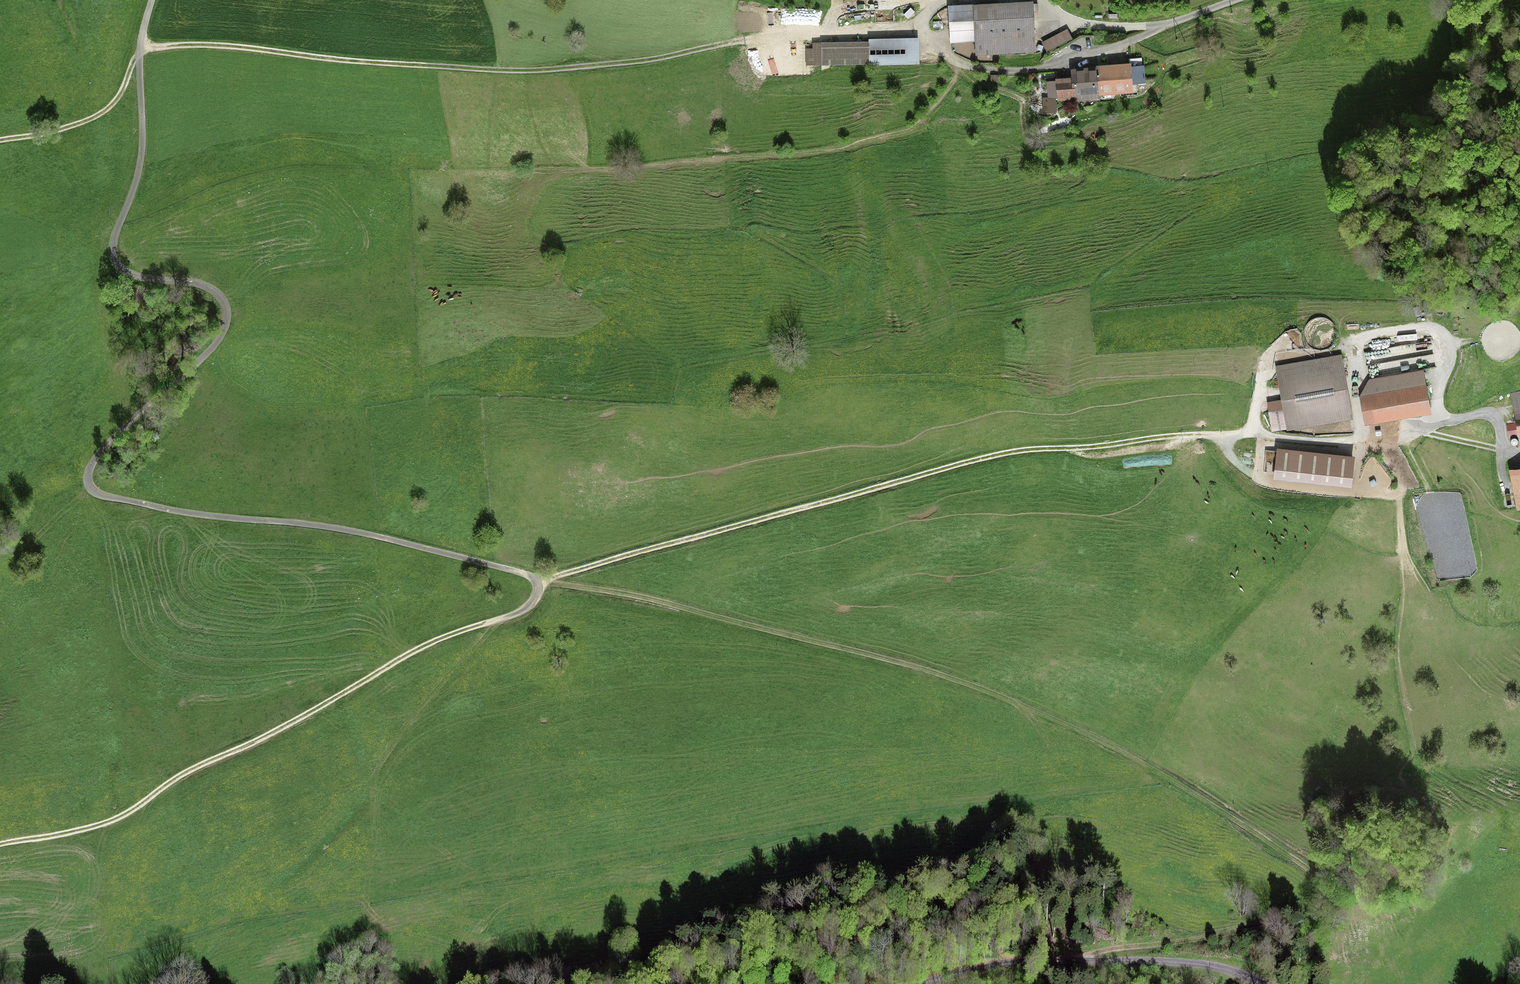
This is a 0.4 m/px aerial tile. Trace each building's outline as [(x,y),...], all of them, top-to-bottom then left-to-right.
[(1032,5),(949,10),(951,44),(975,43),(976,58),(1035,54),(1032,5)] [(870,43),(813,43),(813,49),(806,49),(807,65),(918,63),(918,39),(870,40),(870,43)] [(1131,66),(1070,70),(1071,80),(1046,81),(1048,100),(1133,94),(1131,66)] [(1350,418),(1341,360),(1277,370),(1282,400),(1267,403),(1272,431),(1350,418)] [(1432,416),(1424,372),(1369,380),(1358,398),(1365,428),(1432,416)] [(1508,398),(1517,447),(1519,447),(1519,396),(1508,398)] [(1352,489),(1355,459),(1278,451),(1275,481),(1352,489)] [(1510,473),(1518,512),(1519,512),(1519,471),(1510,473)]
